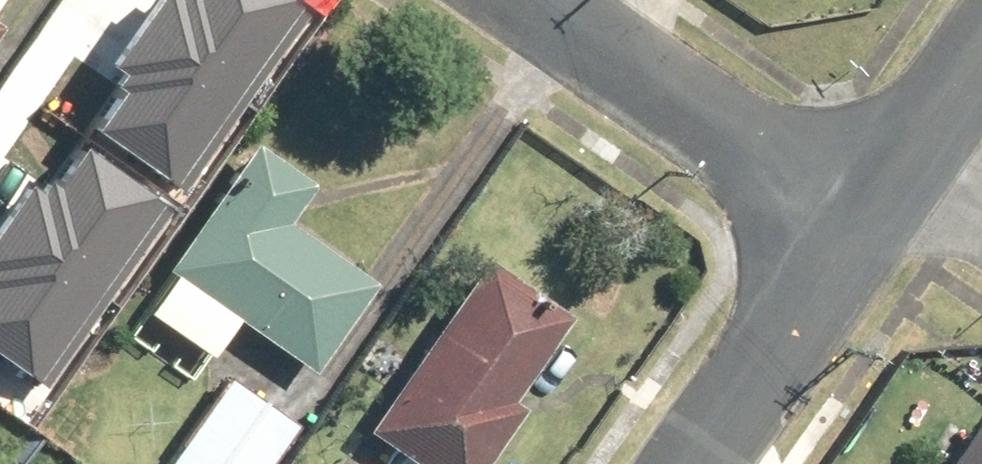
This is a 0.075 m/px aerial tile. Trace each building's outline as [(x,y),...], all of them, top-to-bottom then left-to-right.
[(14,0),(0,0),(0,21),(14,0)] [(80,123),(176,188),(302,3),(298,0),(140,0),(103,55),(119,66),(80,123)] [(365,280),(286,228),(323,172),(262,132),(226,188),(223,187),(169,269),(310,362),(365,280)] [(41,389),(168,204),(74,141),(46,181),(28,169),(0,210),(0,362),(41,389)] [(379,428),(432,463),(472,463),(569,321),(489,267),(379,428)] [(170,463),(277,463),(302,427),(229,377),(170,463)] [(954,463),(981,463),(981,426),(954,463)]
